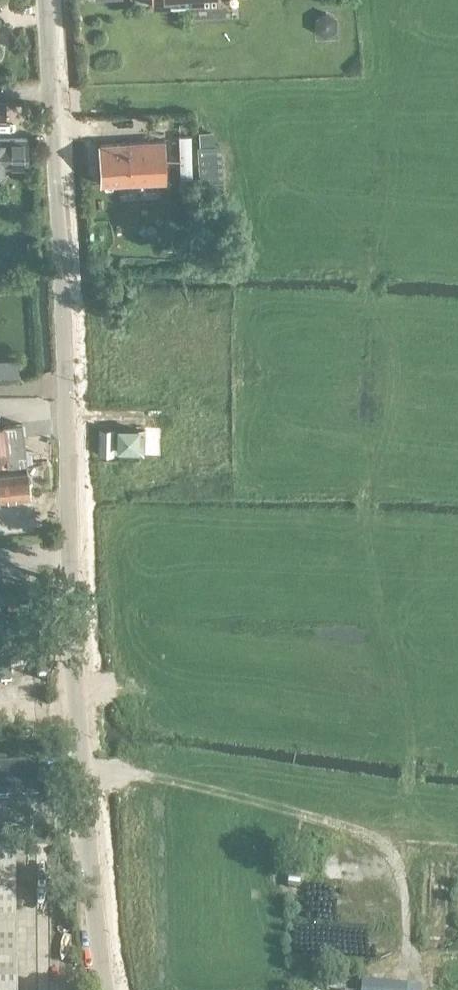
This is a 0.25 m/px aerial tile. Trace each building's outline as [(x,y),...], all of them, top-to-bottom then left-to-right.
[(326,10),(315,17),(315,30),(327,36),(338,29),(337,17),(326,10)] [(201,164),(217,164),(217,129),(200,129),(201,164)] [(28,166),(28,138),(0,138),(0,166),(28,166)] [(164,140),(100,143),(102,183),(166,180),(164,140)] [(183,172),(198,171),(197,152),(183,152),(183,172)] [(0,360),(0,376),(18,375),(17,359),(0,360)] [(9,467),(8,465),(27,462),(22,422),(3,424),(4,426),(0,426),(0,467),(9,467)] [(114,428),(99,428),(99,453),(113,453),(114,428)] [(144,429),(114,428),(113,453),(143,454),(144,429)] [(31,495),(30,493),(28,471),(0,474),(0,498),(31,495)] [(0,633),(0,682),(12,681),(11,666),(36,665),(36,676),(49,675),(46,630),(8,632),(0,633)] [(15,838),(0,839),(0,929),(16,929),(15,838)] [(299,877),(290,876),(289,888),(298,889),(299,877)] [(0,929),(0,989),(17,989),(16,929),(0,929)]
